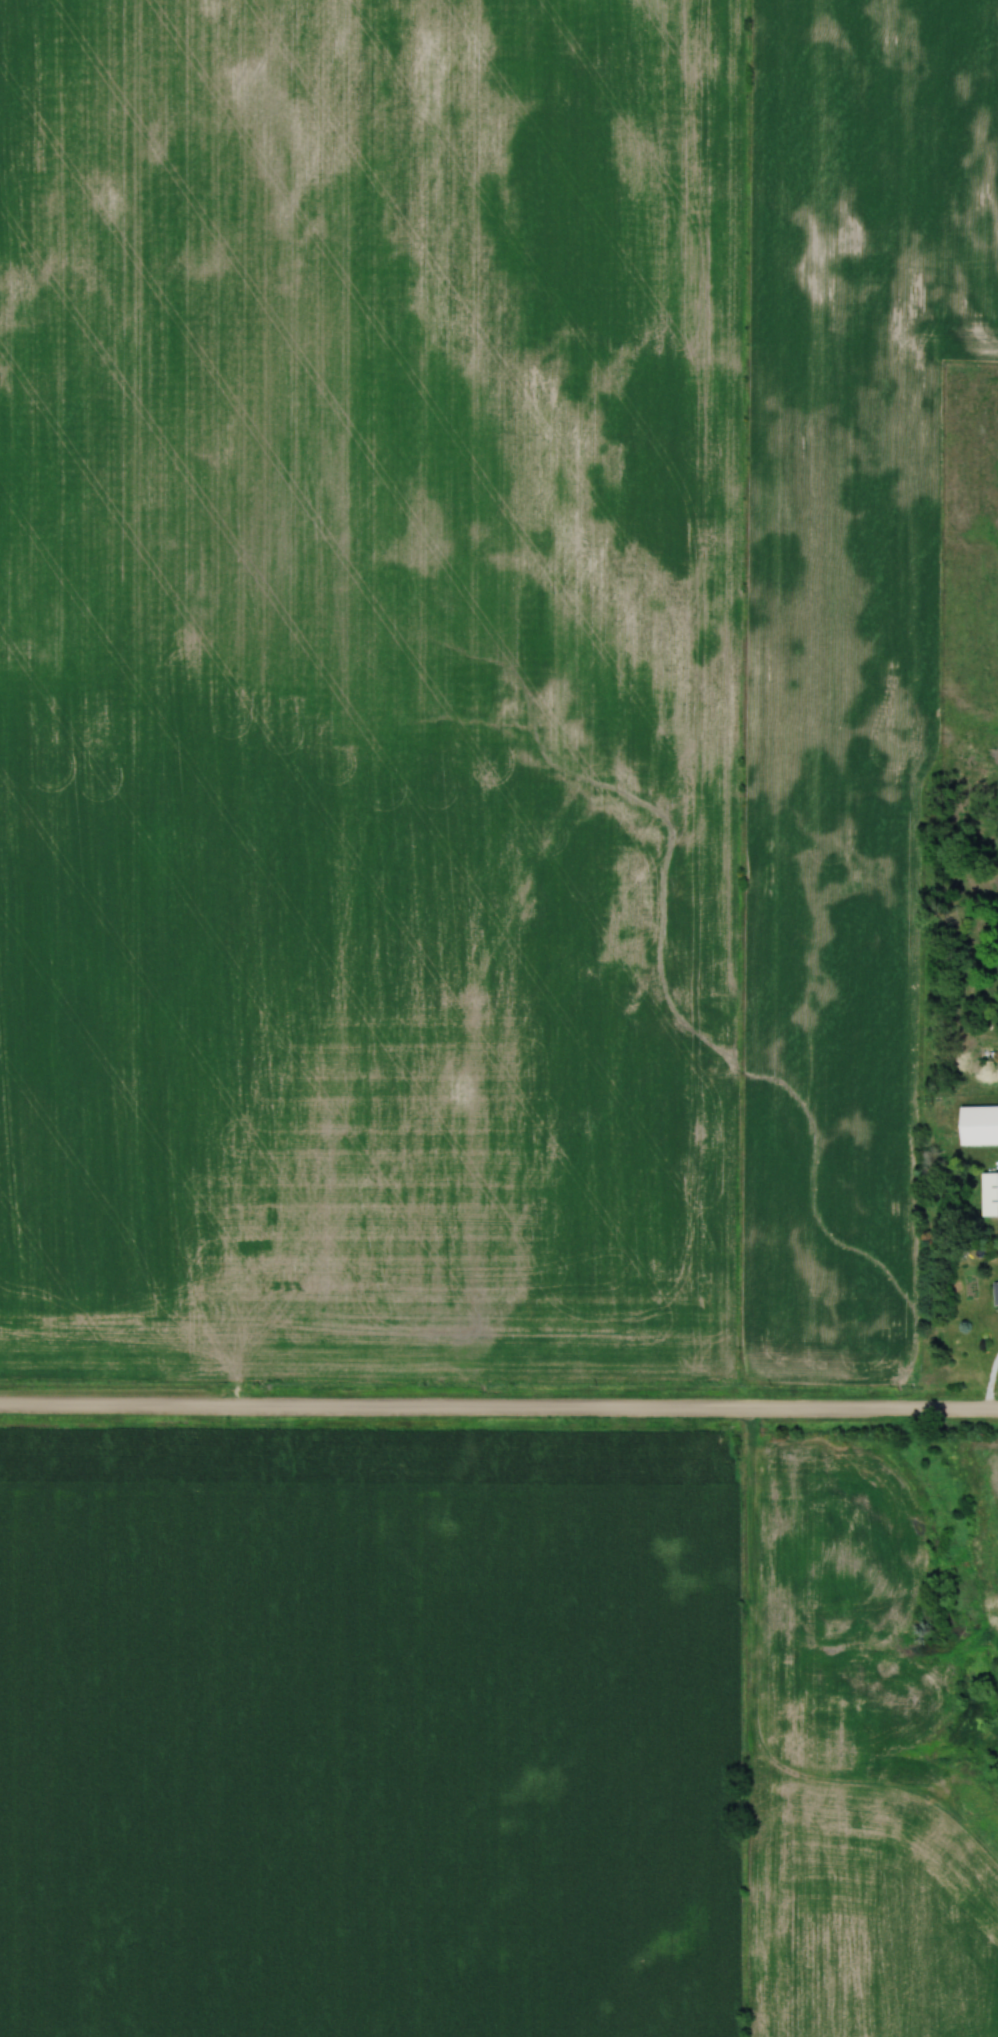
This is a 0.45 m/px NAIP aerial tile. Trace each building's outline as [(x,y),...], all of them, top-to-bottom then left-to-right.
[(983,1174),(983,1217),(997,1217),(997,1174),(983,1174)]
